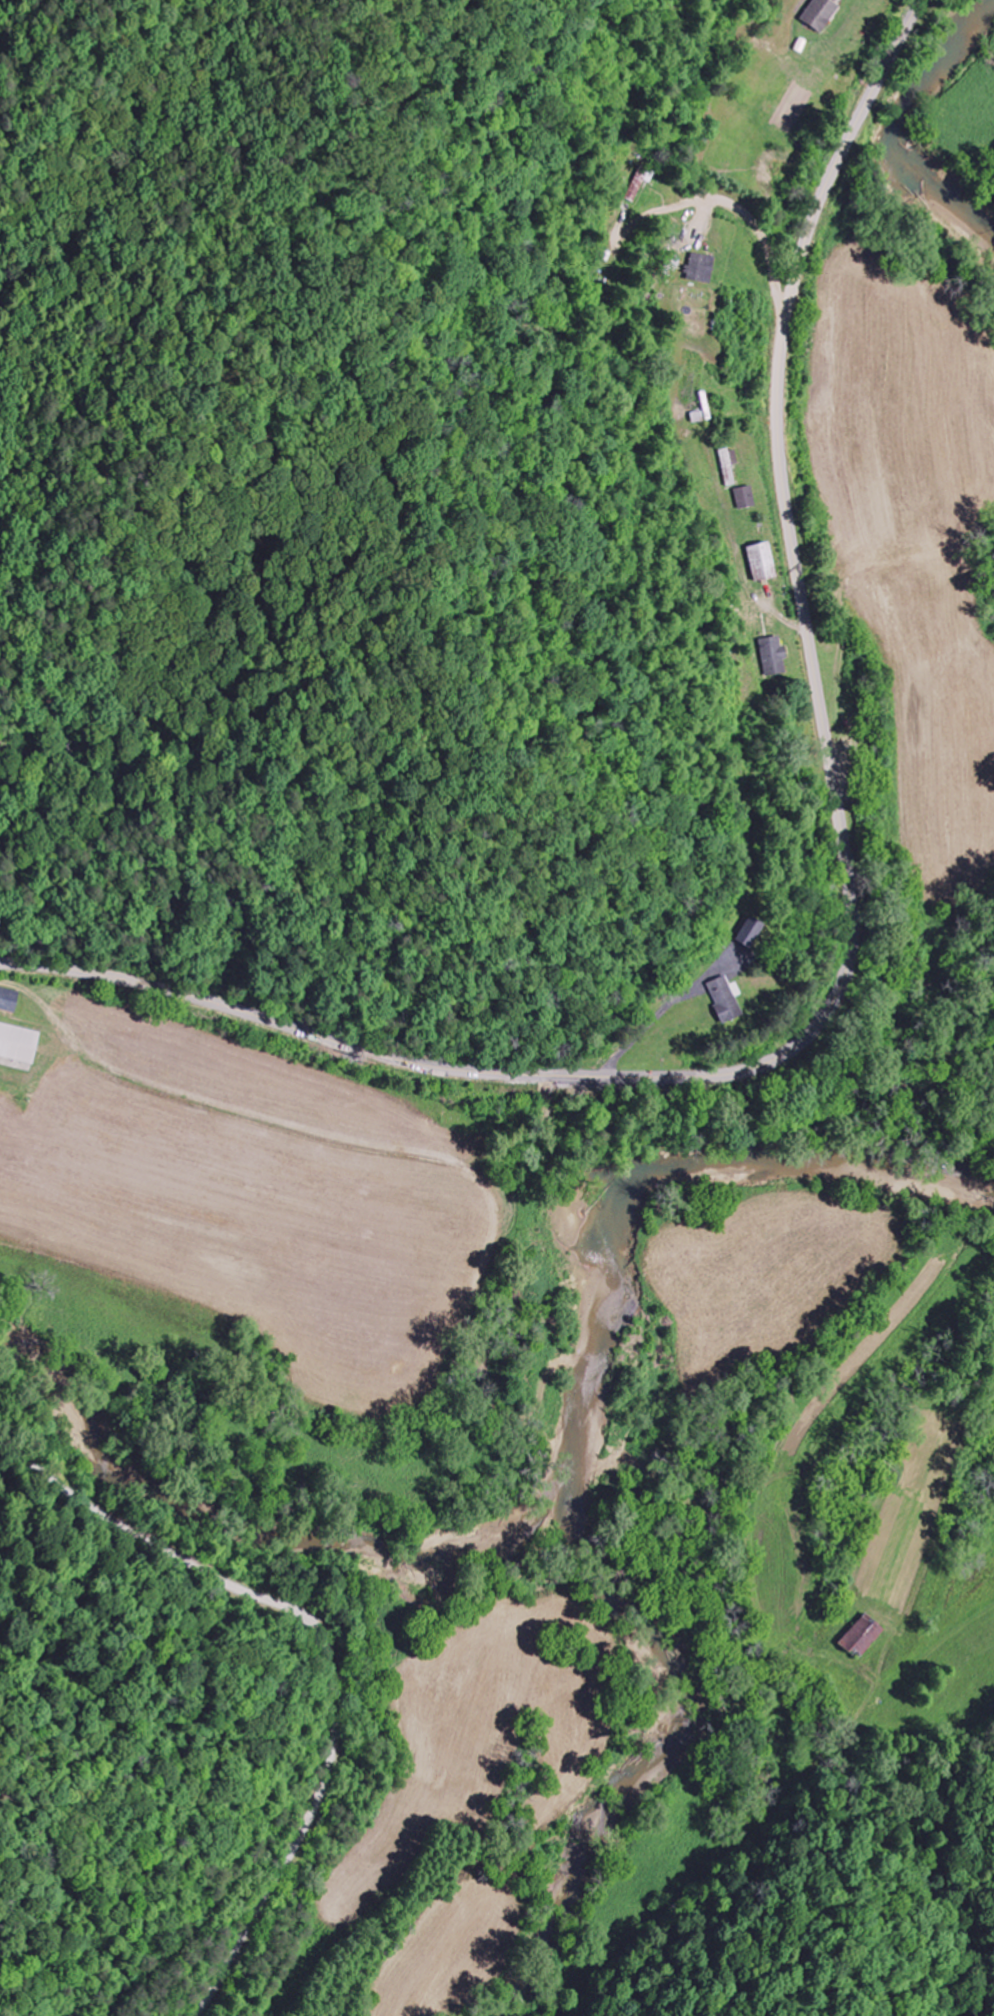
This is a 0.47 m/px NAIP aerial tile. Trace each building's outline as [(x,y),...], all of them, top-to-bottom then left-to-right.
[(830,0),(813,0),(801,20),(823,32),(839,5),(830,0)] [(722,1022),(742,1014),(725,974),(705,982),(722,1022)] [(0,986),(0,1008),(17,1011),(20,989),(0,986)] [(42,1031),(0,1022),(0,1056),(35,1063),(42,1031)] [(841,1640),(853,1651),(857,1647),(863,1653),(888,1628),(870,1611),(841,1640)]
